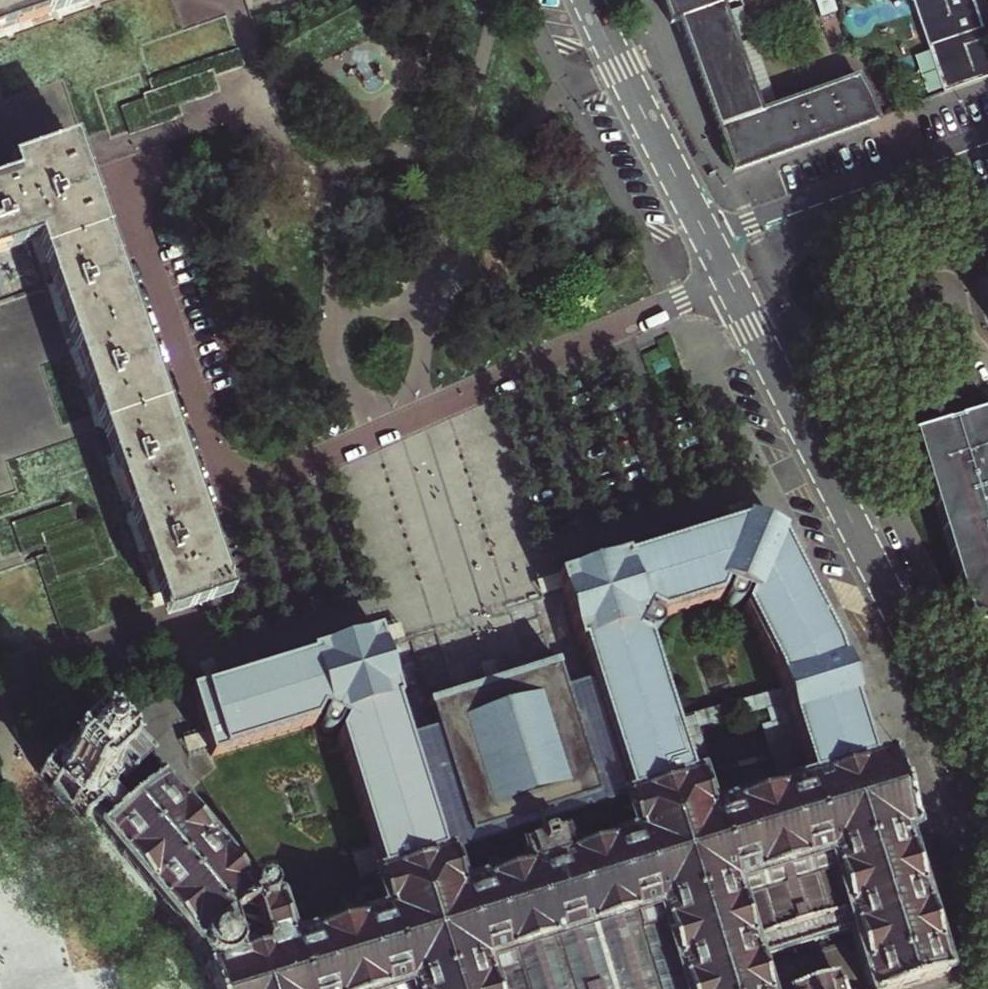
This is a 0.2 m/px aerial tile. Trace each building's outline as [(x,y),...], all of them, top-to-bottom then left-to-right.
[(19,14),(18,9),(36,3),(38,7),(59,0),(0,0),(0,20),(19,14)] [(679,23),(721,4),(732,0),(661,0),(671,25),(679,23)] [(830,0),(818,0),(814,1),(819,18),(835,12),(830,0)] [(941,94),(969,85),(987,78),(987,48),(987,46),(987,45),(987,0),(908,0),(941,94)] [(760,111),(721,4),(679,23),(682,30),(709,105),(733,172),(878,120),(869,96),(858,77),(760,111)] [(27,170),(30,179),(29,180),(33,192),(9,200),(0,203),(0,241),(13,237),(12,232),(31,225),(30,223),(48,217),(49,221),(51,226),(46,228),(63,276),(68,274),(70,283),(65,284),(73,307),(78,305),(82,319),(84,322),(79,324),(85,341),(90,355),(95,353),(97,360),(101,371),(96,373),(103,393),(108,391),(111,402),(114,409),(109,411),(112,419),(120,443),(125,442),(126,445),(131,459),(126,461),(133,481),(138,480),(142,493),(144,497),(139,499),(149,529),(154,527),(156,534),(160,545),(155,547),(162,568),(167,566),(171,575),(165,577),(172,596),(177,594),(181,606),(209,597),(205,584),(210,583),(207,574),(203,564),(199,566),(184,523),(183,518),(188,517),(181,498),(180,493),(177,485),(172,487),(170,482),(165,467),(154,435),(153,431),(158,429),(152,414),(150,406),(147,398),(142,399),(140,392),(125,350),(123,343),(128,342),(118,311),(113,313),(112,308),(98,268),(97,264),(101,263),(85,215),(80,217),(78,211),(66,173),(65,170),(69,168),(66,157),(60,158),(57,147),(28,157),(32,168),(27,170)] [(974,417),(964,420),(949,425),(913,436),(971,627),(987,622),(987,413),(974,417)] [(173,788),(174,787),(165,777),(99,827),(156,897),(197,947),(201,943),(201,946),(202,948),(202,950),(203,952),(204,953),(205,955),(206,956),(207,958),(208,959),(210,961),(213,963),(216,964),(204,968),(210,988),(761,988),(752,960),(849,930),(868,988),(902,988),(946,975),(904,834),(915,830),(892,755),(876,760),(872,745),(840,643),(784,533),(784,532),(768,524),(748,516),(747,519),(649,550),(628,557),(627,553),(562,574),(569,594),(600,692),(573,701),(564,672),(532,682),(496,694),(461,705),(433,715),(442,742),(414,751),(383,651),(377,632),(349,641),(312,652),(313,655),(215,686),(195,692),(215,758),(315,727),(320,711),(323,713),(320,723),(320,725),(320,726),(322,728),(323,730),(325,731),(328,732),(331,732),(334,731),(336,730),(341,719),(344,720),(338,736),(375,850),(383,873),(380,874),(390,909),(295,939),(280,897),(276,896),(276,890),(276,886),(275,884),(267,879),(263,878),(252,886),(243,874),(232,860),(218,841),(173,788)] [(93,731),(88,726),(74,739),(41,770),(40,772),(40,775),(63,802),(83,825),(92,818),(99,827),(165,777),(168,774),(157,763),(118,724),(110,715),(101,723),(93,731)] [(828,976),(825,977),(824,974),(796,983),(797,985),(795,986),(794,988),(840,988),(838,983),(835,984),(834,979),(828,976)]
